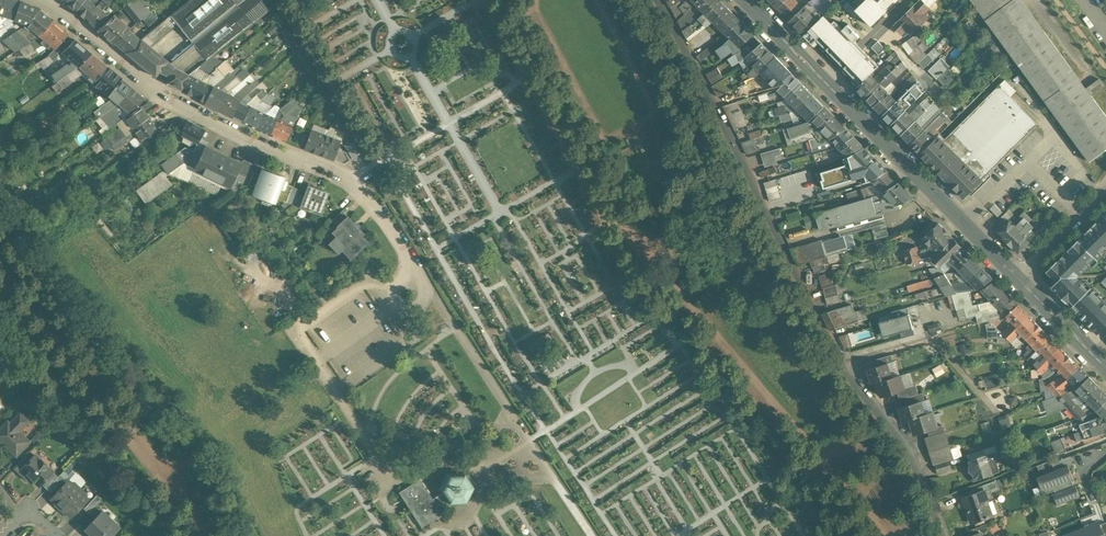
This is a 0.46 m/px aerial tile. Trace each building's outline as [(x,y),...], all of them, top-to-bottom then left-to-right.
[(16,0),(5,0),(0,15),(8,17),(15,20),(21,1),(16,0)] [(66,2),(76,11),(85,0),(68,0),(66,2)] [(91,0),(85,0),(76,11),(86,19),(97,6),(92,1),(91,0)] [(138,0),(133,0),(124,7),(137,23),(143,17),(150,12),(146,6),(144,8),(138,0)] [(170,15),(177,23),(192,43),(237,6),(233,0),(189,0),(170,15)] [(238,4),(238,5),(237,6),(252,24),(269,10),(261,0),(242,0),(238,4)] [(683,5),(687,11),(690,9),(696,3),(695,3),(692,0),(689,0),(683,5)] [(695,3),(696,3),(704,12),(717,0),(698,0),(695,3)] [(704,12),(713,21),(728,8),(720,0),(717,0),(704,12)] [(777,8),(786,0),(769,0),(777,8)] [(777,8),(790,21),(803,8),(796,0),(786,0),(777,8)] [(809,2),(819,9),(828,0),(813,0),(809,2)] [(818,10),(824,16),(837,3),(833,0),(828,0),(819,9),(818,10)] [(860,0),(861,2),(856,8),(854,6),(853,7),(863,17),(871,26),(898,0),(860,0)] [(902,17),(894,25),(901,33),(906,29),(911,34),(928,18),(924,13),(929,8),(928,8),(935,1),(934,0),(920,0),(902,17)] [(987,21),(1015,0),(971,0),(987,21)] [(987,21),(1044,99),(1046,98),(1046,99),(1077,76),(1022,0),(1015,0),(987,21)] [(40,9),(21,1),(15,20),(19,21),(27,24),(40,9)] [(680,1),(677,3),(676,3),(670,7),(675,16),(681,12),(683,11),(680,7),(683,5),(680,1)] [(819,9),(809,2),(805,6),(819,21),(822,18),(824,16),(818,10),(819,9)] [(97,6),(86,19),(98,29),(112,17),(110,16),(105,11),(103,10),(97,6)] [(237,6),(192,43),(194,44),(202,54),(207,60),(252,24),(237,6)] [(819,21),(805,6),(803,8),(790,21),(804,35),(810,29),(819,21)] [(114,13),(108,8),(105,11),(110,16),(114,13)] [(728,8),(713,21),(714,22),(725,34),(740,20),(728,8)] [(53,20),(40,9),(27,24),(24,26),(28,29),(29,27),(40,35),(53,20)] [(683,15),(678,21),(683,30),(689,27),(694,23),(698,19),(699,17),(694,12),(690,9),(687,11),(685,14),(683,15)] [(150,12),(143,17),(149,25),(157,19),(150,12)] [(683,15),(681,12),(675,16),(678,21),(683,15)] [(699,17),(698,19),(703,26),(707,22),(709,25),(709,24),(710,25),(714,22),(713,21),(704,12),(699,17)] [(170,15),(155,28),(161,36),(177,23),(170,15)] [(130,29),(114,16),(113,16),(113,17),(112,17),(98,29),(113,42),(129,30),(130,29)] [(404,16),(401,22),(414,29),(417,24),(404,16)] [(143,17),(137,23),(144,30),(149,25),(143,17)] [(876,68),(832,23),(829,26),(822,18),(819,21),(810,29),(819,38),(821,35),(864,80),(876,68)] [(698,19),(694,23),(689,27),(694,33),(703,26),(698,19)] [(68,33),(53,20),(40,35),(40,36),(44,39),(51,44),(55,48),(56,49),(68,33)] [(740,20),(725,34),(732,40),(739,47),(739,48),(754,35),(740,20)] [(24,26),(27,24),(19,21),(14,25),(12,22),(5,27),(10,35),(18,30),(24,26)] [(24,26),(18,30),(31,42),(40,36),(40,35),(29,27),(28,29),(24,26)] [(5,27),(3,28),(0,31),(0,37),(1,37),(3,40),(10,35),(5,27)] [(689,27),(683,30),(687,38),(694,33),(689,27)] [(155,28),(144,37),(151,45),(161,36),(155,28)] [(18,49),(31,42),(18,30),(10,35),(3,40),(2,40),(10,46),(16,51),(18,49)] [(129,30),(113,42),(125,52),(141,39),(136,35),(134,33),(129,30)] [(919,32),(902,45),(909,54),(925,39),(919,32)] [(68,33),(56,49),(55,48),(49,55),(54,60),(61,52),(75,39),(68,33)] [(31,42),(18,49),(23,56),(43,45),(40,43),(44,39),(40,36),(31,42)] [(51,44),(44,39),(40,43),(43,45),(47,49),(51,44)] [(75,39),(61,52),(74,63),(76,62),(79,66),(92,53),(75,39)] [(168,61),(142,39),(141,39),(125,52),(154,76),(159,71),(168,61)] [(10,46),(2,40),(0,41),(0,52),(10,46)] [(739,47),(732,40),(726,44),(728,45),(733,51),(739,47)] [(759,46),(747,56),(747,57),(752,63),(767,48),(762,43),(759,46)] [(202,54),(194,44),(170,63),(174,65),(173,67),(183,72),(185,68),(197,59),(202,54)] [(726,44),(716,51),(722,59),(733,51),(728,45),(726,44)] [(918,46),(909,54),(915,62),(924,53),(918,46)] [(767,48),(752,63),(743,67),(746,73),(742,75),(746,84),(745,80),(755,76),(761,71),(776,57),(767,48)] [(39,61),(49,54),(46,49),(36,55),(39,61)] [(716,51),(705,59),(710,67),(722,59),(716,51)] [(895,51),(885,60),(888,63),(897,54),(895,51)] [(107,66),(92,53),(79,66),(82,68),(95,80),(107,66)] [(207,60),(202,54),(197,59),(202,64),(205,62),(207,60)] [(54,60),(49,55),(43,59),(46,62),(45,63),(48,67),(54,61),(53,60),(54,60)] [(929,55),(919,63),(924,69),(933,60),(929,55)] [(899,56),(888,66),(892,71),(895,68),(897,66),(899,64),(903,61),(899,56)] [(925,70),(934,79),(948,65),(939,56),(925,70)] [(222,63),(211,57),(207,60),(205,62),(217,68),(222,63)] [(791,73),(776,57),(761,71),(776,87),(791,73)] [(43,59),(35,64),(37,68),(45,63),(46,62),(43,59)] [(197,59),(185,68),(183,72),(189,75),(197,68),(202,64),(197,59)] [(220,70),(225,76),(234,69),(226,60),(222,63),(217,68),(209,75),(203,78),(202,81),(207,84),(213,75),(220,70)] [(168,61),(159,71),(170,76),(173,67),(174,65),(170,63),(168,61)] [(68,63),(63,66),(62,64),(54,69),(56,72),(52,75),(57,82),(64,77),(68,74),(79,66),(76,62),(74,63),(70,66),(68,63)] [(197,68),(209,75),(217,68),(205,62),(202,64),(197,68)] [(38,69),(37,68),(35,64),(26,70),(28,75),(38,69)] [(718,65),(706,74),(712,82),(724,74),(718,65)] [(79,66),(68,74),(70,77),(72,80),(81,73),(82,68),(79,66)] [(122,79),(107,66),(95,80),(93,82),(109,95),(122,79)] [(213,87),(227,94),(236,87),(229,83),(227,82),(228,79),(230,80),(233,75),(243,80),(250,74),(245,68),(243,69),(238,66),(225,76),(213,87)] [(888,66),(875,78),(879,83),(880,83),(887,76),(892,71),(888,66)] [(183,72),(173,67),(170,76),(167,83),(181,90),(189,75),(183,72)] [(203,78),(209,75),(197,68),(189,75),(202,81),(203,78)] [(899,71),(895,68),(892,71),(897,76),(900,73),(899,71)] [(948,69),(937,80),(944,88),(956,77),(948,69)] [(207,84),(202,81),(194,97),(205,103),(213,87),(225,76),(220,70),(213,75),(207,84)] [(170,76),(159,71),(154,76),(167,83),(170,76)] [(373,71),(365,75),(368,80),(376,76),(373,71)] [(897,76),(892,71),(887,76),(892,81),(897,76)] [(791,73),(776,87),(780,91),(787,98),(802,84),(791,73)] [(227,94),(240,101),(247,94),(260,84),(256,79),(250,74),(243,80),(250,84),(248,86),(250,87),(249,90),(247,89),(246,92),(236,87),(227,94)] [(871,74),(856,89),(864,97),(879,83),(875,78),(871,74)] [(189,75),(181,90),(194,97),(202,81),(189,75)] [(230,80),(229,83),(236,87),(243,80),(233,75),(230,80)] [(914,75),(906,83),(906,82),(904,85),(909,90),(918,81),(914,75)] [(755,76),(745,80),(746,84),(749,89),(759,85),(755,76)] [(887,76),(880,83),(885,88),(892,81),(887,76)] [(1086,88),(1077,76),(1046,99),(1046,98),(1044,99),(1054,112),(1049,116),(1053,122),(1058,118),(1090,162),(1105,150),(1105,115),(1091,94),(1104,85),(1099,79),(1086,88)] [(64,77),(57,82),(51,86),(57,94),(73,82),(72,80),(70,77),(66,80),(64,77)] [(726,77),(712,86),(718,96),(733,89),(726,77)] [(122,79),(109,95),(112,99),(118,103),(131,87),(122,79)] [(243,80),(236,87),(246,92),(247,89),(248,86),(250,84),(243,80)] [(918,81),(909,90),(914,95),(922,87),(918,81)] [(879,83),(864,97),(873,107),(888,92),(885,88),(880,83),(879,83)] [(802,84),(787,98),(794,106),(798,109),(814,95),(802,84)] [(904,85),(892,96),(897,101),(909,90),(904,85)] [(999,85),(945,139),(940,134),(938,136),(960,158),(981,180),(1037,124),(999,85)] [(145,98),(131,87),(118,103),(125,109),(128,112),(138,105),(145,98)] [(205,103),(218,109),(227,94),(213,87),(205,103)] [(745,87),(719,98),(723,107),(737,102),(749,98),(745,87)] [(773,90),(768,92),(770,99),(777,97),(778,93),(780,91),(776,87),(773,90)] [(261,100),(269,94),(259,89),(255,97),(261,100)] [(914,95),(909,90),(897,101),(906,110),(917,100),(913,96),(914,95)] [(90,92),(73,105),(78,111),(82,108),(95,99),(90,92)] [(768,92),(758,95),(761,102),(770,99),(768,92)] [(888,92),(873,107),(882,116),(897,101),(892,96),(888,92)] [(227,94),(218,109),(232,116),(240,101),(227,94)] [(240,101),(252,107),(261,100),(255,97),(251,99),(247,94),(240,101)] [(261,100),(271,105),(275,97),(269,94),(261,100)] [(814,95),(798,109),(801,112),(809,121),(812,118),(824,106),(814,95)] [(95,99),(98,104),(100,107),(105,104),(99,96),(95,99)] [(929,96),(921,104),(927,109),(934,102),(929,96)] [(299,104),(294,98),(279,109),(284,116),(286,114),(299,104)] [(976,98),(954,119),(957,122),(979,101),(976,98)] [(85,113),(98,104),(95,99),(82,108),(85,113)] [(100,107),(100,108),(104,113),(107,111),(113,107),(118,103),(112,99),(105,104),(100,107)] [(261,100),(252,107),(265,114),(271,105),(261,100)] [(252,107),(240,101),(232,116),(243,122),(244,123),(252,107)] [(897,101),(882,116),(891,125),(906,110),(897,101)] [(737,102),(723,107),(729,119),(744,114),(737,102)] [(934,102),(927,109),(933,115),(940,108),(934,102)] [(113,107),(119,113),(125,109),(118,103),(113,107)] [(286,114),(296,118),(302,107),(299,104),(286,114)] [(921,104),(910,114),(916,120),(927,109),(921,104)] [(788,105),(783,107),(785,113),(790,112),(798,109),(794,106),(793,107),(788,105)] [(149,118),(140,106),(125,118),(134,129),(149,118)] [(824,106),(812,118),(818,125),(831,113),(824,106)] [(113,107),(107,111),(117,123),(124,118),(119,113),(113,107)] [(252,107),(244,123),(257,130),(265,114),(252,107)] [(783,107),(775,109),(776,111),(777,116),(780,115),(785,113),(783,107)] [(922,126),(925,130),(932,122),(943,111),(940,108),(933,115),(922,126)] [(798,109),(790,112),(792,119),(799,117),(800,115),(799,114),(801,112),(798,109)] [(927,109),(916,120),(922,126),(933,115),(927,109)] [(906,110),(891,125),(901,135),(916,120),(910,114),(906,110)] [(117,123),(107,111),(104,113),(102,115),(112,127),(117,123)] [(943,111),(932,122),(938,127),(948,117),(943,111)] [(792,119),(790,112),(785,113),(780,115),(782,122),(792,119)] [(846,129),(831,113),(818,125),(820,126),(823,129),(829,136),(831,138),(846,129)] [(279,120),(265,114),(257,130),(271,136),(279,120)] [(284,116),(279,120),(292,126),(296,118),(286,114),(284,116)] [(744,114),(729,119),(735,129),(747,125),(744,114)] [(149,118),(134,129),(144,141),(159,130),(149,118)] [(812,118),(809,121),(808,121),(811,130),(820,126),(818,125),(812,118)] [(205,129),(188,120),(181,134),(186,136),(198,142),(200,138),(205,129)] [(292,126),(279,120),(271,136),(284,141),(292,126)] [(916,120),(901,135),(911,145),(925,130),(922,126),(916,120)] [(808,121),(802,123),(805,132),(811,130),(808,121)] [(932,122),(925,130),(930,135),(938,127),(932,122)] [(788,128),(791,137),(805,132),(802,123),(788,128)] [(121,126),(114,132),(120,140),(127,134),(121,126)] [(816,134),(823,129),(820,126),(811,130),(805,132),(791,137),(791,140),(787,142),(788,146),(804,141),(809,139),(808,136),(815,133),(816,134)] [(144,141),(142,142),(143,144),(137,149),(141,153),(173,132),(164,127),(159,130),(144,141)] [(142,142),(144,141),(134,129),(130,132),(132,134),(135,138),(140,144),(142,142)] [(761,129),(749,133),(751,139),(763,135),(761,129)] [(821,142),(829,136),(823,129),(816,134),(815,134),(817,137),(821,142)] [(846,129),(831,138),(839,146),(843,150),(849,145),(846,141),(854,137),(846,129)] [(324,135),(311,130),(304,149),(317,154),(324,135)] [(925,130),(911,145),(920,154),(935,139),(930,135),(925,130)] [(114,132),(108,136),(114,144),(120,140),(114,132)] [(300,133),(296,145),(302,148),(306,135),(300,133)] [(131,140),(127,134),(120,140),(123,144),(126,148),(133,142),(131,140)] [(341,142),(324,135),(317,154),(334,160),(334,159),(338,149),(341,142)] [(751,139),(742,142),(742,143),(747,154),(760,150),(757,144),(765,142),(763,135),(751,139)] [(198,142),(186,136),(184,140),(191,144),(189,149),(193,151),(198,142)] [(942,176),(960,158),(938,136),(935,139),(920,154),(942,176)] [(822,145),(822,143),(821,142),(817,137),(809,139),(811,143),(813,148),(815,148),(822,145)] [(854,137),(846,141),(849,145),(843,150),(848,157),(865,147),(854,137)] [(208,142),(200,138),(198,142),(193,151),(194,151),(193,153),(200,157),(205,146),(206,146),(208,142)] [(839,146),(831,138),(825,142),(830,149),(836,147),(839,146)] [(123,144),(120,140),(114,144),(112,145),(115,149),(122,144),(123,144)] [(360,154),(352,140),(345,145),(352,158),(360,154)] [(212,179),(224,155),(206,146),(205,146),(200,157),(193,153),(194,151),(193,151),(189,149),(185,147),(175,154),(161,164),(168,174),(169,173),(188,182),(194,170),(212,179)] [(834,161),(848,157),(843,150),(839,146),(836,147),(841,153),(832,156),(834,161)] [(832,156),(841,153),(836,147),(830,149),(832,156)] [(876,159),(865,147),(848,157),(860,169),(876,159)] [(167,148),(154,157),(155,157),(160,165),(161,164),(175,154),(172,151),(167,148)] [(762,166),(777,163),(774,148),(759,151),(762,166)] [(346,152),(338,149),(334,159),(344,163),(350,159),(346,152)] [(830,149),(821,151),(825,164),(834,161),(832,156),(830,149)] [(224,155),(212,179),(228,186),(230,188),(231,187),(242,163),(241,163),(224,155)] [(160,165),(155,157),(150,161),(155,168),(160,165)] [(265,161),(255,157),(250,169),(261,174),(262,169),(265,161)] [(960,158),(942,176),(963,198),(981,180),(960,158)] [(242,163),(231,187),(238,196),(252,163),(243,159),(241,163),(242,163)] [(876,159),(860,169),(865,174),(872,181),(888,171),(876,159)] [(834,161),(825,164),(830,178),(839,176),(836,167),(834,161)] [(841,175),(843,174),(842,171),(844,170),(845,169),(851,167),(852,171),(854,171),(852,164),(836,167),(839,175),(841,175)] [(284,177),(262,169),(261,174),(254,191),(265,196),(264,199),(263,199),(262,202),(267,204),(269,204),(271,204),(273,203),(274,199),(275,199),(276,198),(282,183),(284,177)] [(194,170),(188,182),(217,196),(221,187),(227,190),(228,186),(212,179),(194,170)] [(856,177),(854,171),(852,171),(843,174),(841,175),(843,181),(856,177)] [(888,171),(872,181),(883,193),(884,194),(900,183),(888,171)] [(162,172),(136,190),(146,203),(172,185),(162,172)] [(785,176),(773,180),(775,186),(787,182),(785,176)] [(282,183),(276,198),(285,202),(287,203),(287,202),(293,187),(293,186),(286,183),(285,184),(282,183)] [(900,183),(884,194),(895,205),(896,205),(905,202),(914,198),(900,183)] [(326,193),(307,186),(303,196),(300,205),(319,212),(326,193)] [(300,189),(293,187),(287,202),(293,204),(295,203),(298,194),(300,189)] [(861,200),(871,198),(866,187),(856,190),(861,200)] [(861,200),(856,190),(846,194),(847,196),(813,206),(815,213),(861,200)] [(883,193),(881,195),(880,195),(872,197),(877,213),(883,212),(897,208),(896,205),(895,205),(884,194),(883,193)] [(298,194),(295,203),(300,205),(303,196),(298,194)] [(68,197),(51,209),(58,217),(74,205),(68,197)] [(870,215),(877,213),(872,197),(871,198),(861,200),(815,213),(820,229),(838,224),(843,223),(845,229),(872,222),(870,215)] [(1034,207),(1028,201),(1020,208),(1026,215),(1034,207)] [(297,210),(293,204),(287,202),(287,203),(285,202),(281,205),(289,216),(297,210)] [(1026,215),(1016,225),(1021,230),(1029,222),(1039,213),(1034,207),(1026,215)] [(342,211),(331,221),(336,227),(347,216),(342,211)] [(787,215),(789,221),(801,218),(799,211),(787,215)] [(872,222),(845,229),(843,223),(838,224),(841,237),(873,228),(876,239),(889,235),(883,212),(877,213),(870,215),(872,222)] [(347,216),(336,227),(337,227),(331,233),(335,237),(328,243),(338,254),(342,250),(350,259),(368,243),(362,236),(364,234),(347,216)] [(1010,219),(997,232),(1008,243),(1021,230),(1016,225),(1010,219)] [(1099,225),(1096,222),(1091,228),(1105,243),(1105,219),(1099,225)] [(1029,222),(1021,230),(1025,234),(1033,226),(1029,222)] [(939,223),(923,239),(925,241),(918,248),(917,246),(903,250),(907,264),(923,259),(932,255),(931,255),(940,251),(953,238),(939,223)] [(1049,230),(1044,225),(1035,234),(1040,239),(1049,230)] [(1091,228),(1085,233),(1088,236),(1081,243),(1078,240),(1098,261),(1099,260),(1098,260),(1103,255),(1101,252),(1105,247),(1105,243),(1091,228)] [(1008,243),(1018,253),(1030,240),(1025,234),(1021,230),(1008,243)] [(844,236),(823,242),(827,256),(848,250),(847,246),(844,236)] [(962,247),(953,238),(940,251),(931,255),(932,255),(942,266),(949,260),(962,247)] [(822,240),(791,249),(798,265),(810,261),(827,256),(823,242),(822,240)] [(1068,250),(1057,261),(1048,269),(1049,270),(1054,275),(1053,276),(1052,277),(1057,281),(1058,282),(1063,277),(1073,267),(1080,275),(1090,265),(1089,263),(1094,258),(1098,261),(1078,240),(1068,250)] [(972,257),(962,247),(949,260),(959,270),(972,257)] [(827,256),(810,261),(812,267),(825,264),(829,262),(827,256)] [(982,267),(972,257),(959,270),(968,280),(982,267)] [(825,264),(813,267),(815,273),(827,270),(825,264)] [(940,267),(929,269),(935,277),(945,274),(940,267)] [(993,279),(982,267),(968,280),(970,282),(971,283),(973,285),(978,289),(993,279)] [(830,272),(819,276),(820,282),(832,279),(830,272)] [(945,274),(935,277),(937,281),(938,283),(941,286),(951,283),(945,274)] [(310,276),(303,281),(312,292),(318,288),(310,276)] [(832,279),(820,282),(822,288),(824,288),(834,285),(832,279)] [(928,279),(913,284),(914,289),(931,284),(928,279)] [(1075,284),(1073,282),(1070,284),(1065,279),(1060,284),(1054,290),(1057,293),(1066,303),(1067,303),(1071,307),(1070,307),(1071,308),(1092,287),(1091,287),(1088,290),(1083,284),(1084,283),(1080,279),(1075,284)] [(1007,292),(995,280),(981,290),(991,301),(993,302),(1007,292)] [(1057,281),(1051,287),(1052,288),(1054,290),(1060,284),(1059,283),(1058,282),(1057,281)] [(962,285),(955,290),(957,293),(962,292),(961,289),(971,283),(970,282),(962,282),(962,285)] [(951,283),(941,286),(947,296),(952,294),(957,293),(955,290),(951,283)] [(834,285),(824,288),(826,298),(838,295),(836,284),(834,285)] [(938,287),(922,292),(923,296),(940,291),(938,287)] [(1091,289),(1092,288),(1092,287),(1071,308),(1072,307),(1077,312),(1076,312),(1097,334),(1105,325),(1105,303),(1098,295),(1097,296),(1091,289)] [(957,293),(952,294),(956,310),(965,308),(973,305),(969,291),(965,291),(962,292),(957,293)] [(1007,292),(993,302),(1002,311),(1006,316),(1007,316),(1019,304),(1007,292)] [(838,295),(826,298),(827,304),(840,301),(838,295)] [(993,302),(991,301),(973,305),(965,308),(967,318),(976,315),(978,323),(988,321),(981,314),(989,309),(996,316),(1002,311),(993,302)] [(1007,316),(1005,318),(1012,325),(1009,327),(1013,331),(1029,315),(1019,304),(1007,316)] [(852,305),(822,313),(825,320),(855,312),(852,305)] [(878,339),(914,331),(910,312),(915,310),(914,305),(898,308),(900,316),(874,321),(878,339)] [(996,316),(989,309),(981,314),(988,321),(998,318),(996,316)] [(855,312),(825,320),(830,330),(859,321),(855,312)] [(1029,315),(1013,331),(1016,334),(1019,332),(1026,339),(1040,326),(1029,315)] [(1002,333),(992,323),(986,324),(987,331),(987,339),(1007,337),(1002,333)] [(867,325),(838,337),(843,348),(872,337),(867,325)] [(1050,337),(1040,326),(1026,339),(1034,346),(1031,349),(1034,353),(1037,350),(1050,337)] [(1008,327),(1002,333),(1007,337),(1013,331),(1009,327),(1008,327)] [(1013,331),(1007,337),(1011,342),(1016,337),(1016,334),(1013,331)] [(1050,337),(1037,350),(1043,356),(1040,359),(1044,363),(1060,347),(1050,337)] [(1044,363),(1038,369),(1042,373),(1043,378),(1046,378),(1053,373),(1056,370),(1070,357),(1060,347),(1044,363)] [(1031,349),(1029,349),(1024,354),(1028,359),(1034,353),(1031,349)] [(891,355),(877,359),(879,365),(888,363),(894,361),(891,355)] [(1070,357),(1056,370),(1062,376),(1066,380),(1080,367),(1070,357)] [(879,365),(867,369),(872,384),(877,382),(892,377),(888,363),(879,365)] [(1080,367),(1066,380),(1070,383),(1076,389),(1077,389),(1089,377),(1080,367)] [(49,380),(44,373),(43,374),(40,377),(44,383),(48,380),(48,381),(49,380)] [(892,377),(877,382),(882,396),(897,391),(905,388),(904,388),(900,375),(892,377)] [(1062,376),(1056,381),(1060,385),(1066,380),(1062,376)] [(1100,388),(1089,377),(1077,389),(1088,400),(1100,388)] [(1053,380),(1047,385),(1051,390),(1060,385),(1056,381),(1053,380)] [(1066,380),(1060,385),(1063,389),(1070,383),(1066,380)] [(916,384),(904,388),(905,388),(897,391),(900,400),(906,398),(919,394),(916,384)] [(1063,389),(1060,385),(1051,390),(1057,396),(1067,393),(1063,389)] [(1088,400),(1097,410),(1098,411),(1105,403),(1105,393),(1101,388),(1100,388),(1088,400)] [(919,394),(906,398),(908,405),(921,401),(925,400),(923,392),(919,394)] [(1067,393),(1057,396),(1067,408),(1077,404),(1079,403),(1077,400),(1073,400),(1067,393)] [(908,405),(899,408),(903,421),(910,419),(925,414),(921,401),(908,405)] [(1098,411),(1103,416),(1089,421),(1087,415),(1077,418),(1082,430),(1090,427),(1105,422),(1105,403),(1098,411)] [(1085,413),(1077,404),(1067,408),(1077,418),(1087,415),(1086,414),(1088,412),(1087,411),(1085,413)] [(931,412),(925,414),(910,419),(915,434),(928,430),(936,427),(935,426),(931,412)] [(10,423),(8,421),(0,429),(0,436),(10,445),(7,448),(16,456),(29,442),(18,431),(28,421),(20,413),(10,423)] [(1090,427),(1082,430),(1085,439),(1105,432),(1105,434),(1105,422),(1090,427)] [(942,424),(935,426),(936,427),(928,430),(930,436),(945,431),(942,424)] [(41,428),(30,440),(35,445),(46,433),(41,428)] [(930,436),(926,437),(930,450),(949,445),(945,431),(930,436)] [(1061,438),(1051,443),(1057,455),(1066,451),(1061,438)] [(949,445),(930,450),(935,464),(950,460),(953,459),(949,445)] [(987,454),(970,459),(976,479),(993,473),(1003,470),(997,451),(988,454),(987,454)] [(27,454),(13,468),(22,477),(26,473),(22,469),(31,459),(27,454)] [(192,455),(192,456),(191,455),(190,456),(191,456),(186,460),(185,459),(184,460),(185,461),(184,461),(189,468),(189,467),(190,468),(191,467),(190,467),(195,463),(196,464),(197,463),(196,463),(197,462),(196,461),(197,461),(197,458),(196,456),(194,456),(193,456),(192,455)] [(1052,463),(1055,471),(1068,466),(1069,466),(1074,464),(1070,456),(1052,463)] [(39,462),(33,457),(31,459),(22,469),(26,473),(39,486),(41,483),(51,473),(45,468),(47,466),(41,460),(39,462)] [(950,460),(935,464),(938,473),(952,468),(950,460)] [(1055,471),(1037,477),(1042,490),(1051,486),(1072,479),(1073,478),(1069,466),(1068,466),(1055,471)] [(467,500),(470,483),(462,470),(442,472),(436,487),(445,502),(467,500)] [(51,473),(41,483),(47,489),(47,488),(58,476),(53,471),(51,473)] [(58,476),(47,488),(51,493),(65,478),(60,474),(58,476)] [(422,528),(443,514),(420,479),(400,493),(422,528)] [(1073,483),(1072,479),(1051,486),(1053,491),(1055,490),(1073,483)] [(997,480),(983,485),(986,492),(999,487),(997,480)] [(68,481),(52,498),(56,502),(59,502),(63,506),(80,488),(74,482),(69,482),(68,481)] [(1074,486),(1073,483),(1055,490),(1056,493),(1053,493),(1057,505),(1080,496),(1076,485),(1074,486)] [(1053,491),(1051,486),(1042,490),(1044,494),(1053,491)] [(80,488),(63,506),(67,510),(67,512),(72,516),(88,500),(86,498),(86,494),(80,488)] [(983,492),(966,498),(974,521),(991,515),(983,492)] [(97,494),(84,508),(89,513),(103,499),(97,494)] [(1071,512),(1068,504),(1062,506),(1065,515),(1071,512)] [(84,530),(91,535),(111,535),(119,527),(102,511),(84,530)]
